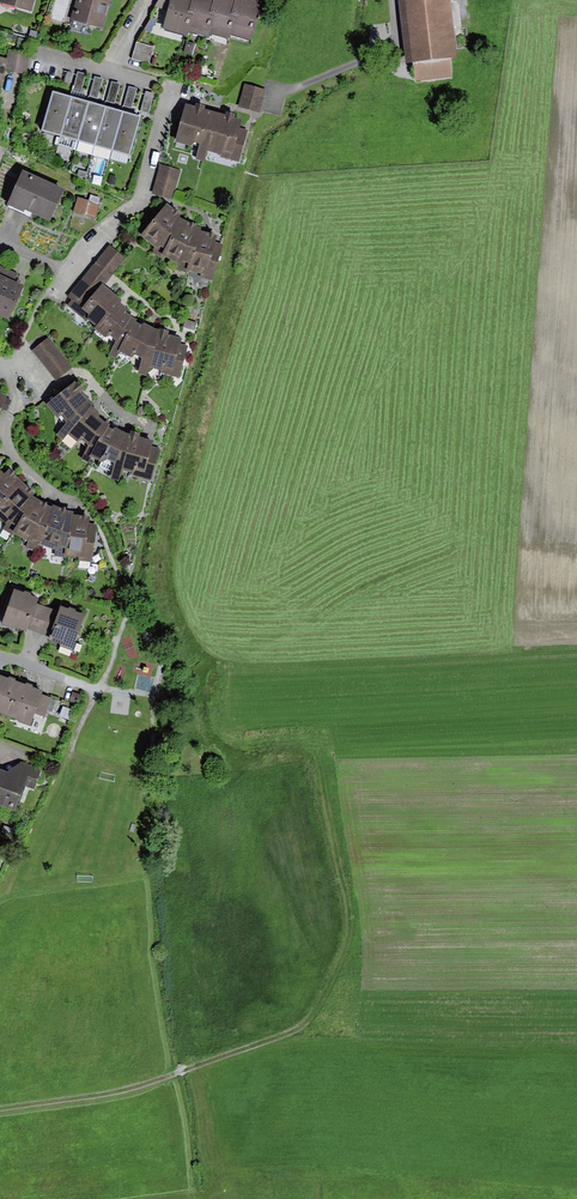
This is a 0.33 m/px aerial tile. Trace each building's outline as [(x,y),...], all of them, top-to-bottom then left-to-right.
[(3,6),(34,13),(37,0),(4,0),(3,6)] [(100,0),(76,0),(70,23),(103,32),(111,3),(100,0)] [(157,6),(168,8),(161,30),(183,37),(184,31),(193,0),(160,0),(157,6)] [(210,0),(193,0),(184,31),(207,37),(208,35),(216,2),(210,0)] [(238,0),(217,0),(216,2),(208,35),(230,40),(231,37),(240,1),(238,0)] [(240,1),(231,37),(253,42),(263,4),(249,0),(240,0),(240,1)] [(400,1),(406,63),(413,63),(450,58),(456,58),(450,0),(413,0),(400,1)] [(195,43),(187,41),(183,54),(192,56),(195,43)] [(137,42),(131,58),(148,63),(153,47),(137,42)] [(450,58),(413,63),(415,82),(453,78),(450,58)] [(78,71),(72,89),(81,92),(86,74),(78,71)] [(104,79),(95,76),(89,96),(98,99),(104,79)] [(120,84),(111,81),(106,101),(115,103),(120,84)] [(243,84),(238,106),(260,112),(266,90),(243,84)] [(138,88),(129,86),(123,105),(132,108),(138,88)] [(155,94),(146,91),(140,111),(149,113),(155,94)] [(58,94),(53,93),(42,131),(61,136),(72,98),(58,94)] [(76,99),(72,98),(61,136),(77,141),(88,103),(76,99)] [(93,104),(88,103),(77,141),(95,146),(106,108),(93,104)] [(195,110),(186,107),(176,144),(192,148),(195,144),(200,145),(197,160),(205,162),(208,152),(218,115),(205,111),(206,107),(196,104),(195,110)] [(110,109),(106,108),(95,146),(112,151),(123,113),(110,109)] [(226,117),(218,115),(208,152),(222,155),(220,158),(240,163),(248,131),(239,128),(241,121),(234,119),(235,114),(227,112),(226,117)] [(127,114),(123,113),(112,151),(129,156),(140,118),(127,114)] [(180,169),(159,164),(151,193),(172,199),(180,169)] [(64,188),(22,171),(7,206),(50,224),(64,188)] [(99,205),(77,197),(71,212),(94,220),(99,205)] [(176,211),(167,205),(141,236),(155,248),(151,255),(161,258),(162,256),(179,218),(181,215),(176,211)] [(200,228),(179,218),(162,256),(178,264),(174,271),(188,274),(189,271),(199,230),(200,228)] [(199,230),(189,271),(201,274),(200,278),(213,282),(225,237),(199,230)] [(94,264),(68,297),(72,300),(91,299),(102,285),(104,287),(112,278),(127,260),(109,246),(94,264)] [(24,286),(0,276),(0,278),(0,315),(9,319),(24,286)] [(104,287),(102,285),(91,299),(72,300),(68,306),(87,322),(88,320),(97,327),(119,303),(122,300),(104,287)] [(116,359),(120,352),(136,323),(137,321),(126,314),(126,308),(119,303),(97,327),(94,330),(105,338),(110,337),(117,342),(108,355),(116,359)] [(198,324),(185,320),(183,327),(196,331),(198,324)] [(149,370),(160,331),(145,324),(141,325),(136,323),(120,352),(133,359),(136,356),(142,359),(137,374),(147,376),(149,370)] [(169,331),(160,328),(160,331),(149,370),(179,377),(188,347),(180,345),(182,339),(168,336),(169,331)] [(73,368),(50,340),(35,352),(59,380),(73,368)] [(74,382),(47,404),(64,425),(57,434),(62,439),(67,434),(92,408),(96,404),(83,392),(87,388),(79,381),(76,384),(74,382)] [(2,410),(7,412),(12,401),(6,398),(7,397),(0,395),(0,414),(2,410)] [(98,413),(92,408),(67,434),(76,443),(81,440),(89,445),(82,460),(89,463),(92,457),(108,428),(110,425),(100,418),(98,413)] [(113,431),(108,428),(92,457),(101,462),(107,460),(114,464),(111,479),(118,482),(121,470),(130,436),(115,427),(113,431)] [(131,431),(130,436),(121,470),(133,473),(132,476),(151,481),(160,450),(152,448),(154,442),(140,438),(140,434),(131,431)] [(0,470),(0,502),(19,480),(9,470),(4,475),(0,470)] [(19,480),(0,502),(0,518),(6,524),(3,529),(10,534),(11,532),(32,497),(34,493),(19,480)] [(53,509),(32,497),(11,532),(26,540),(23,546),(38,553),(41,546),(53,509)] [(54,506),(53,509),(41,546),(55,551),(54,557),(67,558),(68,556),(74,515),(75,512),(54,506)] [(89,517),(74,515),(68,556),(79,557),(78,561),(92,562),(98,525),(89,524),(89,517)] [(40,599),(15,590),(11,602),(3,625),(26,633),(29,630),(38,633),(47,609),(37,605),(40,599)] [(47,609),(38,633),(49,637),(48,640),(73,649),(86,615),(60,605),(57,613),(47,609)] [(8,718),(20,683),(0,676),(0,716),(8,718)] [(43,691),(20,683),(8,718),(30,726),(35,713),(44,716),(50,698),(42,696),(43,691)] [(0,770),(0,808),(16,813),(25,788),(35,792),(43,770),(21,762),(7,773),(0,770)] [(4,826),(1,833),(12,837),(15,831),(4,826)]
